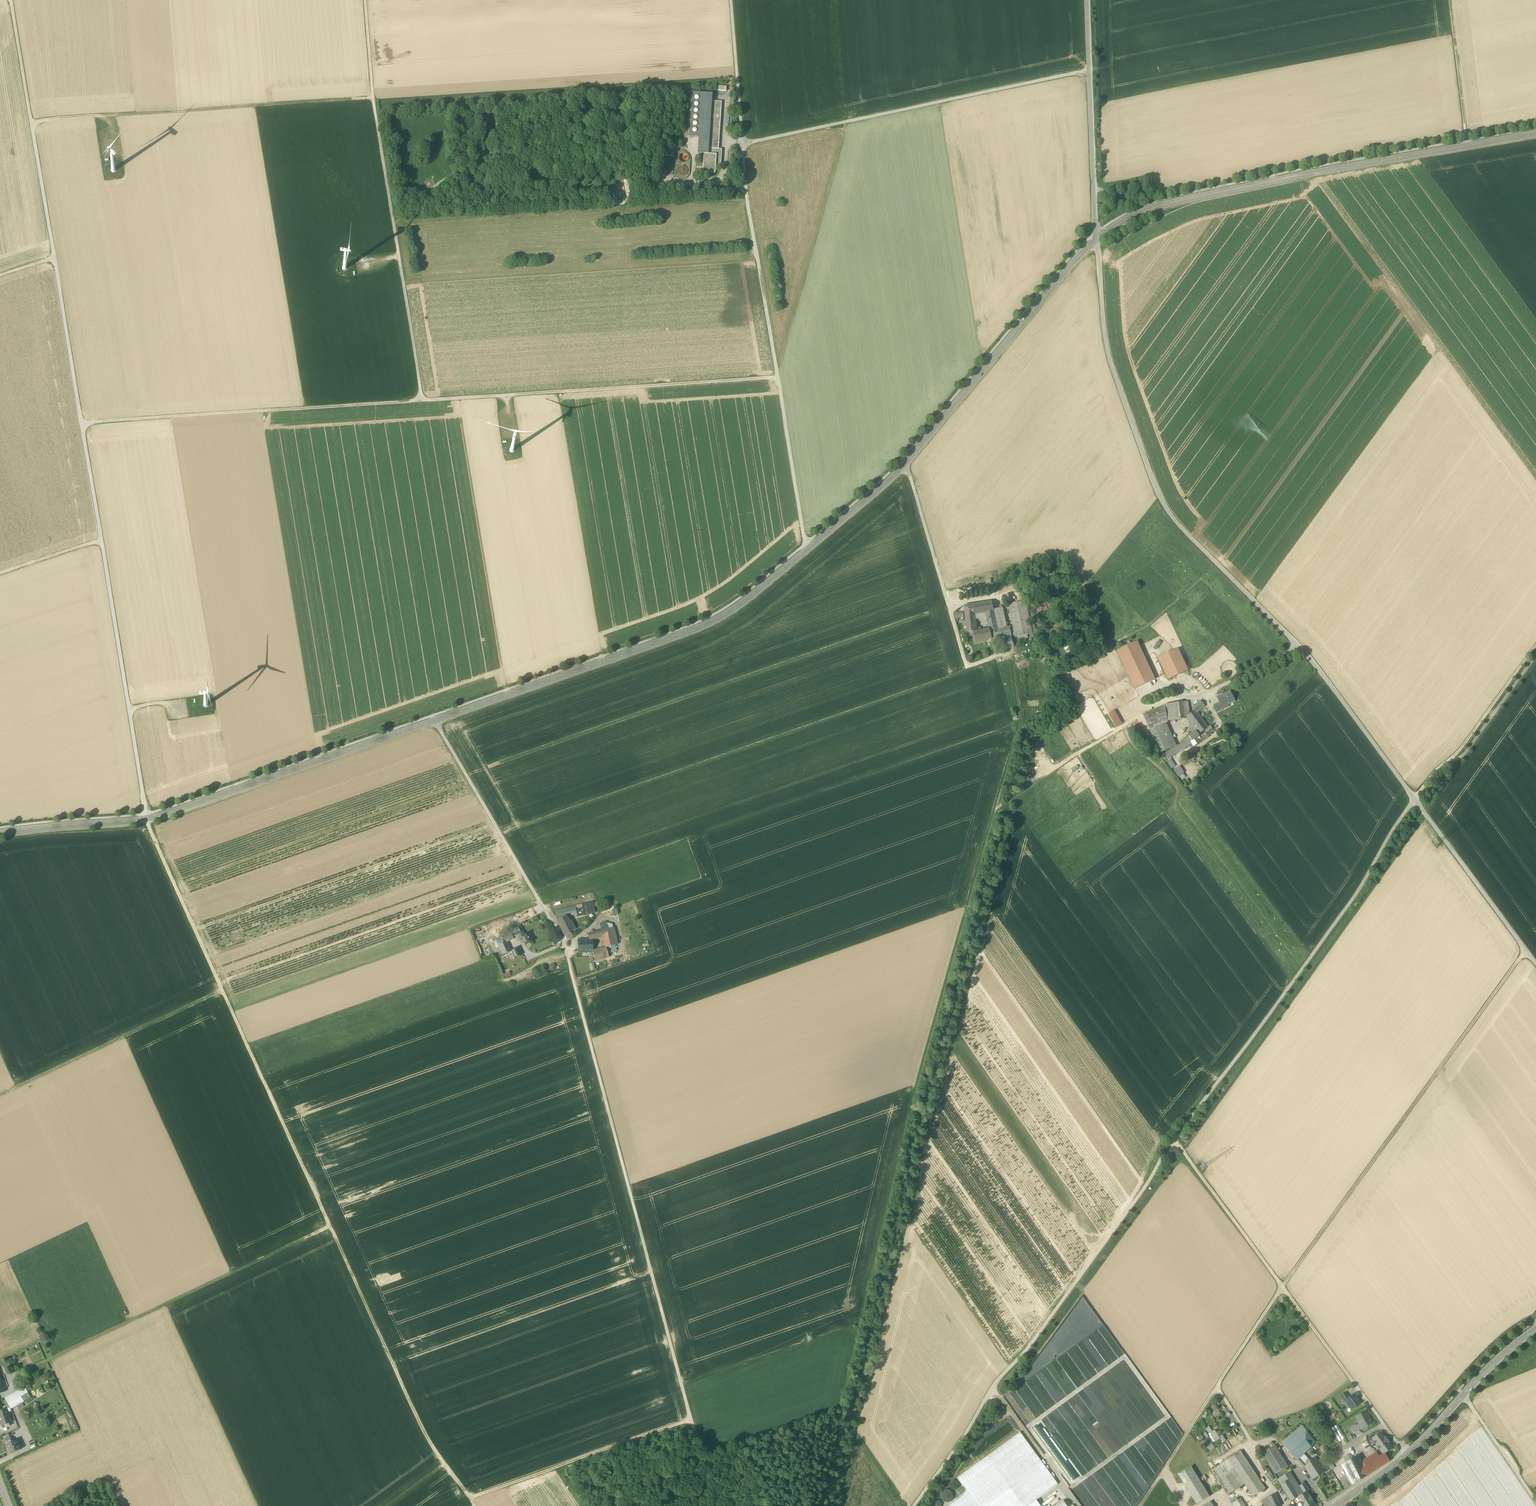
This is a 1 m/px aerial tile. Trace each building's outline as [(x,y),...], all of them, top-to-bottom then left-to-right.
[(698,143),(708,144),(711,101),(712,94),(689,93),(687,137),(698,138),(698,143)] [(721,102),(711,101),(708,144),(708,149),(718,149),(721,102)] [(721,150),(718,149),(708,149),(708,144),(698,143),(697,154),(703,154),(702,173),(714,174),(715,165),(721,165),(721,150)] [(678,160),(681,163),(685,163),(688,160),(688,156),(685,154),(682,153),(679,156),(678,160)] [(678,172),(680,175),(684,175),(687,173),(687,169),(685,166),(681,166),(678,168),(678,172)] [(977,631),(976,620),(975,615),(994,612),(993,610),(992,602),(964,606),(966,632),(977,631)] [(1008,606),(1015,637),(1032,633),(1025,602),(1008,606)] [(1003,607),(993,610),(994,612),(998,630),(1007,627),(1003,607)] [(998,630),(994,612),(975,615),(976,620),(987,618),(989,629),(991,639),(992,639),(1000,637),(1002,645),(995,647),(996,651),(997,652),(1004,650),(1014,647),(1011,638),(1011,633),(1009,634),(1007,627),(998,630)] [(976,643),(988,640),(985,630),(973,633),(976,643)] [(1159,640),(1153,647),(1156,650),(1162,642),(1159,640)] [(1117,651),(1135,689),(1154,680),(1136,642),(1117,651)] [(1188,671),(1178,649),(1158,658),(1168,680),(1188,671)] [(1220,702),(1223,707),(1234,702),(1230,692),(1223,695),(1223,696),(1221,697),(1219,696),(1217,697),(1218,699),(1219,700),(1220,702)] [(1196,710),(1197,712),(1204,706),(1200,701),(1192,708),(1195,711),(1196,710)] [(1165,705),(1168,721),(1185,719),(1185,717),(1183,705),(1186,704),(1186,702),(1183,702),(1165,705)] [(1214,705),(1217,712),(1224,709),(1223,707),(1220,702),(1214,705)] [(1166,723),(1168,721),(1165,705),(1143,715),(1150,731),(1166,723)] [(1186,717),(1192,726),(1197,722),(1204,731),(1205,730),(1208,728),(1202,719),(1201,719),(1201,718),(1197,713),(1197,712),(1196,710),(1195,711),(1190,714),(1186,717)] [(1198,735),(1204,731),(1197,722),(1192,726),(1196,731),(1189,736),(1192,741),(1194,740),(1199,736),(1198,735)] [(1159,753),(1175,746),(1166,723),(1150,731),(1151,735),(1156,746),(1159,753)] [(1145,737),(1150,749),(1156,746),(1151,735),(1145,737)] [(1171,751),(1174,755),(1188,746),(1187,744),(1190,743),(1191,742),(1192,741),(1189,736),(1184,741),(1185,742),(1171,751)] [(1163,757),(1166,761),(1174,755),(1171,751),(1163,757)] [(1176,766),(1171,759),(1167,762),(1171,769),(1176,766)] [(1180,766),(1173,770),(1177,777),(1179,776),(1183,773),(1184,773),(1180,766)] [(582,904),(583,908),(585,915),(595,913),(593,902),(582,904)] [(576,909),(575,906),(552,912),(554,916),(576,910),(576,909)] [(577,917),(585,915),(583,908),(576,909),(576,910),(577,917)] [(557,921),(564,935),(565,935),(570,932),(574,930),(566,916),(557,921)] [(600,924),(601,931),(608,929),(606,922),(600,924)] [(603,937),(605,947),(606,947),(606,948),(607,947),(615,945),(617,945),(614,928),(608,929),(601,931),(603,937)] [(500,935),(503,943),(506,942),(513,939),(513,937),(510,930),(500,935)] [(595,932),(595,939),(603,937),(601,931),(595,932)] [(522,936),(525,945),(533,941),(530,933),(525,935),(524,932),(521,934),(522,936)] [(495,937),(498,945),(503,943),(500,935),(495,937)] [(578,939),(578,952),(593,952),(593,951),(592,939),(589,939),(578,939)] [(510,951),(506,942),(503,943),(498,945),(503,955),(510,951)] [(617,951),(615,945),(607,947),(609,953),(617,951)] [(511,951),(515,958),(522,954),(519,947),(511,951)] [(609,957),(606,948),(606,947),(605,947),(593,951),(593,952),(595,961),(609,957)] [(1096,1328),(1102,1324),(1083,1298),(1077,1303),(1077,1308),(1078,1310),(1076,1310),(1066,1317),(1066,1346),(1070,1346),(1071,1345),(1072,1345),(1087,1335),(1087,1331),(1086,1329),(1088,1329),(1089,1329),(1088,1326),(1088,1323),(1091,1323),(1091,1328),(1096,1328)] [(1063,1368),(1066,1368),(1066,1357),(1058,1357),(1058,1363),(1063,1363),(1063,1368)] [(1020,1385),(1004,1396),(1014,1410),(1018,1408),(1017,1407),(1020,1404),(1017,1400),(1023,1396),(1020,1391),(1023,1390),(1020,1385)] [(5,1399),(7,1404),(28,1392),(27,1392),(25,1388),(5,1399)] [(24,1407),(22,1403),(24,1402),(23,1401),(30,1397),(28,1392),(7,1404),(11,1409),(17,1406),(19,1410),(24,1407)] [(1340,1396),(1344,1402),(1345,1401),(1345,1400),(1349,1398),(1345,1393),(1340,1396)] [(1351,1406),(1353,1409),(1360,1404),(1353,1394),(1349,1398),(1345,1400),(1345,1401),(1350,1407),(1351,1406)] [(2,1425),(8,1423),(11,1422),(8,1412),(12,1411),(11,1409),(7,1404),(5,1405),(6,1409),(0,1412),(0,1420),(1,1424),(2,1425)] [(1359,1424),(1362,1428),(1372,1423),(1369,1418),(1368,1419),(1364,1412),(1365,1412),(1365,1411),(1356,1417),(1359,1424)] [(1281,1442),(1286,1448),(1306,1431),(1302,1425),(1281,1442)] [(1332,1430),(1339,1442),(1345,1438),(1337,1425),(1331,1429),(1332,1430)] [(1350,1428),(1353,1433),(1359,1430),(1356,1426),(1355,1425),(1350,1428)] [(1209,1433),(1214,1442),(1220,1438),(1215,1430),(1212,1431),(1209,1433)] [(1286,1448),(1296,1459),(1299,1457),(1303,1453),(1316,1443),(1306,1431),(1286,1448)] [(1036,1500),(1058,1484),(1020,1432),(957,1478),(963,1486),(967,1491),(960,1496),(946,1505),(1028,1505),(1036,1500)] [(1383,1453),(1383,1454),(1384,1453),(1392,1448),(1388,1443),(1389,1442),(1385,1437),(1384,1437),(1381,1432),(1372,1438),(1383,1453)] [(3,1436),(7,1444),(12,1442),(9,1434),(3,1436)] [(7,1444),(11,1454),(20,1450),(16,1440),(12,1442),(7,1444)] [(1068,1443),(1068,1458),(1073,1458),(1073,1461),(1081,1461),(1081,1457),(1079,1457),(1079,1443),(1068,1443)] [(1215,1449),(1212,1443),(1206,1446),(1210,1452),(1215,1449)] [(1058,1444),(1049,1451),(1065,1472),(1067,1472),(1067,1474),(1071,1479),(1071,1482),(1074,1482),(1082,1475),(1080,1473),(1074,1473),(1070,1468),(1072,1467),(1070,1466),(1068,1466),(1068,1459),(1062,1459),(1066,1456),(1062,1451),(1062,1449),(1058,1444)] [(1262,1453),(1275,1474),(1288,1466),(1275,1445),(1262,1453)] [(1240,1451),(1228,1459),(1244,1484),(1257,1476),(1240,1451)] [(1362,1460),(1368,1475),(1373,1471),(1368,1463),(1379,1456),(1376,1451),(1362,1460)] [(1303,1453),(1299,1457),(1303,1461),(1306,1465),(1310,1461),(1303,1453)] [(1368,1463),(1373,1471),(1389,1461),(1388,1459),(1384,1453),(1383,1454),(1383,1453),(1379,1456),(1368,1463)] [(1352,1485),(1353,1485),(1368,1475),(1364,1466),(1362,1460),(1359,1454),(1353,1458),(1348,1461),(1341,1465),(1352,1485)] [(1305,1466),(1313,1478),(1323,1471),(1319,1465),(1314,1457),(1310,1461),(1306,1465),(1304,1466),(1305,1466)] [(1228,1459),(1224,1462),(1240,1487),(1244,1484),(1228,1459)] [(1230,1494),(1240,1487),(1224,1462),(1213,1469),(1230,1494)] [(1324,1462),(1319,1465),(1323,1471),(1327,1468),(1324,1462)] [(1178,1474),(1197,1504),(1209,1496),(1191,1466),(1178,1474)] [(1271,1481),(1274,1479),(1270,1471),(1266,1474),(1271,1481)] [(1278,1479),(1281,1484),(1288,1480),(1294,1489),(1295,1489),(1299,1486),(1290,1472),(1278,1479)] [(1265,1488),(1257,1476),(1244,1484),(1253,1496),(1265,1488)] [(1297,1497),(1299,1496),(1295,1489),(1294,1489),(1288,1480),(1281,1484),(1291,1501),(1297,1497)] [(950,1487),(951,1489),(952,1489),(953,1490),(955,1490),(956,1490),(957,1489),(958,1488),(959,1486),(959,1485),(959,1484),(958,1483),(958,1482),(957,1481),(955,1481),(954,1481),(952,1481),(951,1482),(950,1483),(950,1484),(950,1486),(950,1487)] [(1299,1486),(1304,1493),(1307,1491),(1307,1492),(1309,1491),(1304,1483),(1299,1486)] [(956,1491),(960,1496),(967,1491),(963,1486),(956,1491)] [(1299,1486),(1295,1489),(1299,1496),(1304,1493),(1299,1486)] [(941,1495),(941,1497),(941,1498),(941,1499),(942,1500),(943,1501),(945,1502),(946,1502),(948,1502),(949,1502),(950,1501),(951,1501),(952,1499),(953,1498),(953,1496),(953,1494),(953,1493),(951,1491),(950,1490),(949,1490),(947,1489),(945,1490),(944,1490),(942,1491),(941,1493),(941,1495)] [(1315,1505),(1313,1501),(1312,1498),(1310,1496),(1307,1492),(1307,1491),(1304,1493),(1299,1496),(1297,1497),(1300,1502),(1299,1502),(1302,1505),(1314,1505),(1315,1505)] [(1267,1498),(1271,1505),(1281,1505),(1275,1493),(1267,1498)] [(1240,1498),(1232,1503),(1234,1505),(1246,1505),(1240,1498)]
